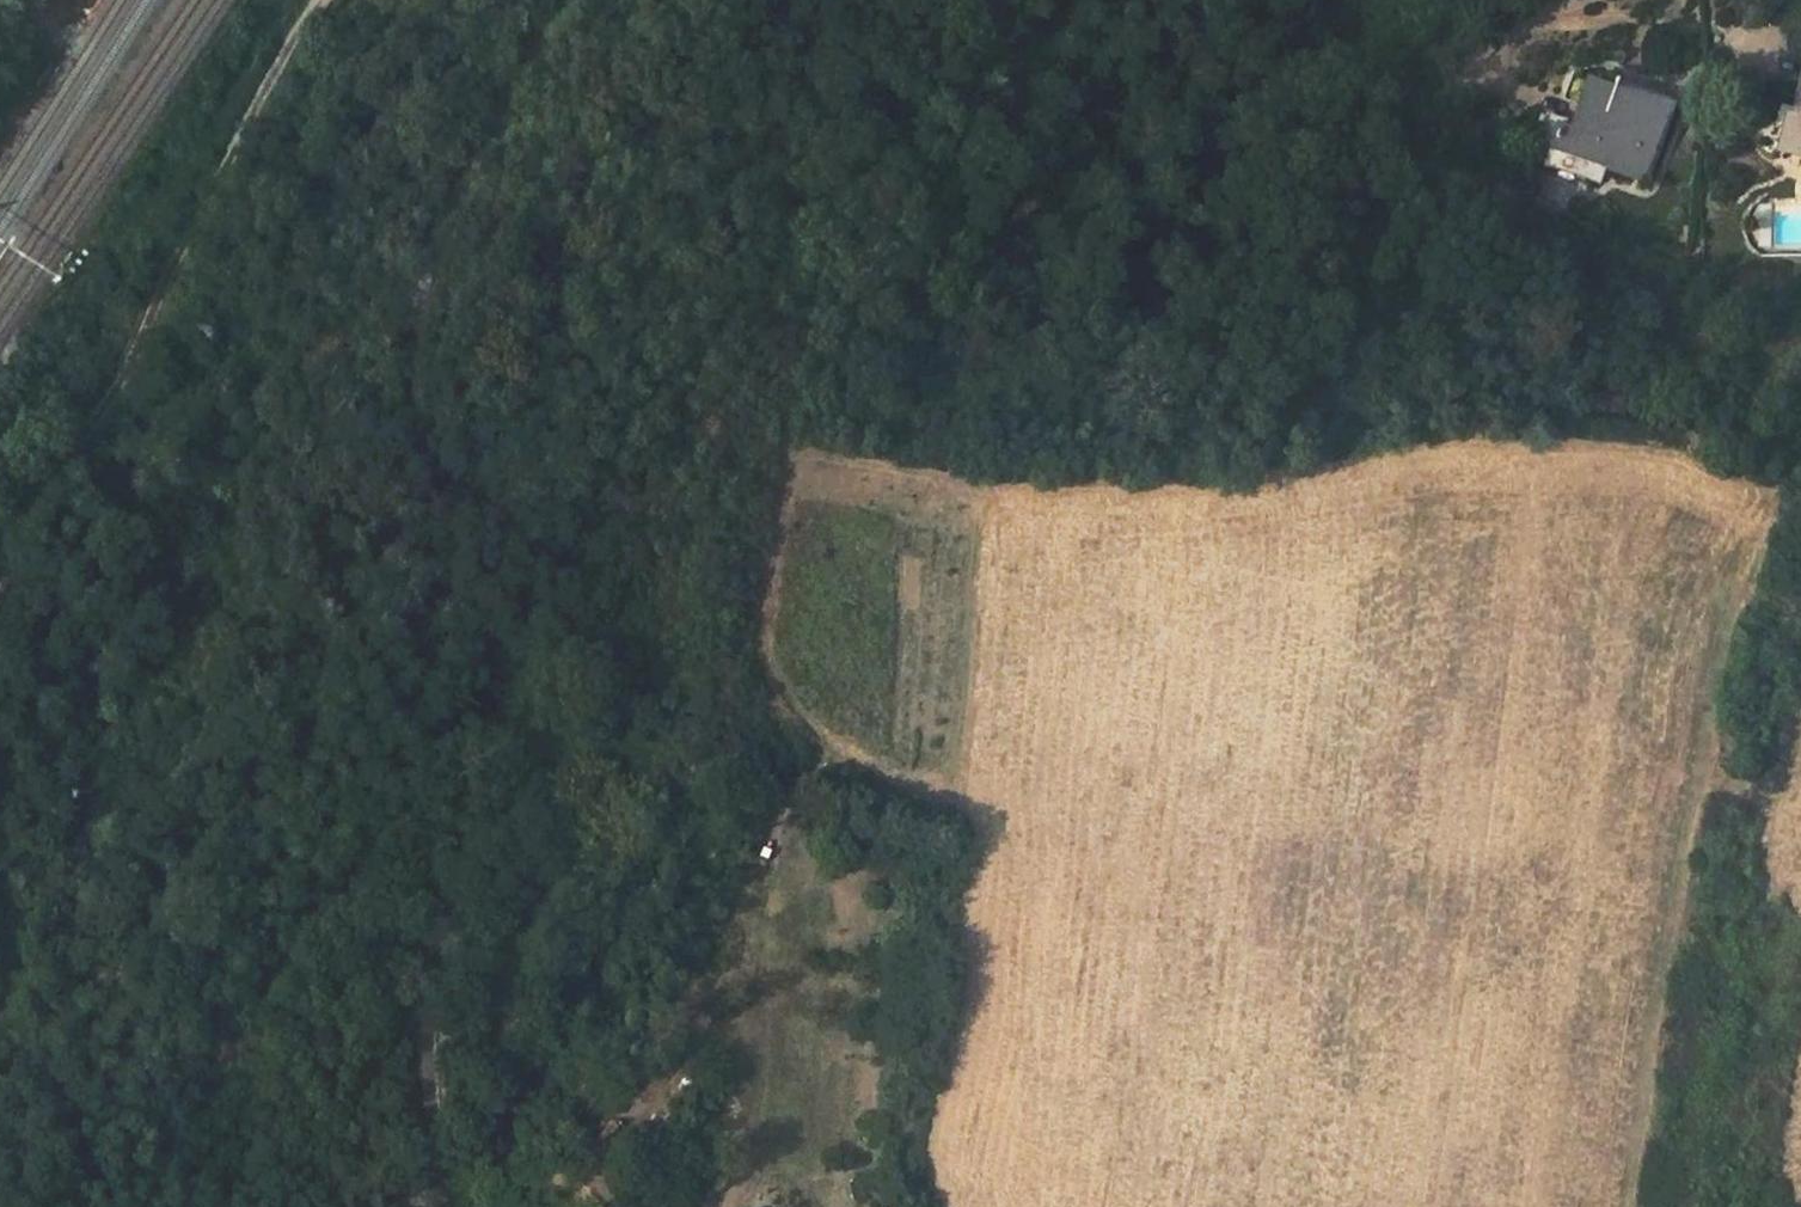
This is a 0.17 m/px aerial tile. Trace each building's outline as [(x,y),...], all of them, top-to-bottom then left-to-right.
[(1633,97),(1588,83),(1575,118),(1571,130),(1561,126),(1549,161),(1598,177),(1603,162),(1637,173),(1651,129),(1655,130),(1664,105),(1635,95),(1633,97)] [(1563,115),(1561,126),(1571,130),(1575,118),(1563,115)] [(1798,119),(1786,116),(1778,148),(1800,153),(1800,119),(1798,119)]
